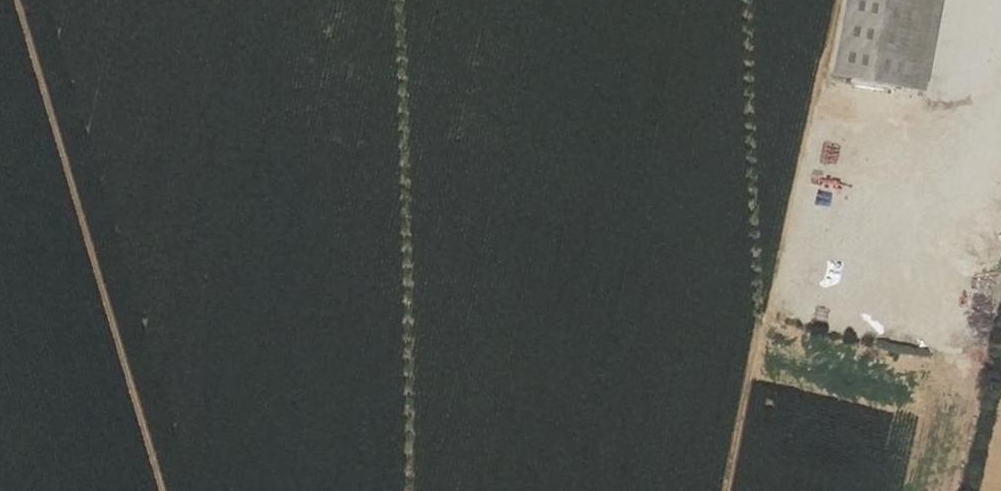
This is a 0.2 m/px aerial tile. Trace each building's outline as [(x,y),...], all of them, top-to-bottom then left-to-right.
[(835,75),(927,93),(945,0),(850,0),(835,75)] [(810,184),(808,211),(830,213),(832,186),(810,184)]
